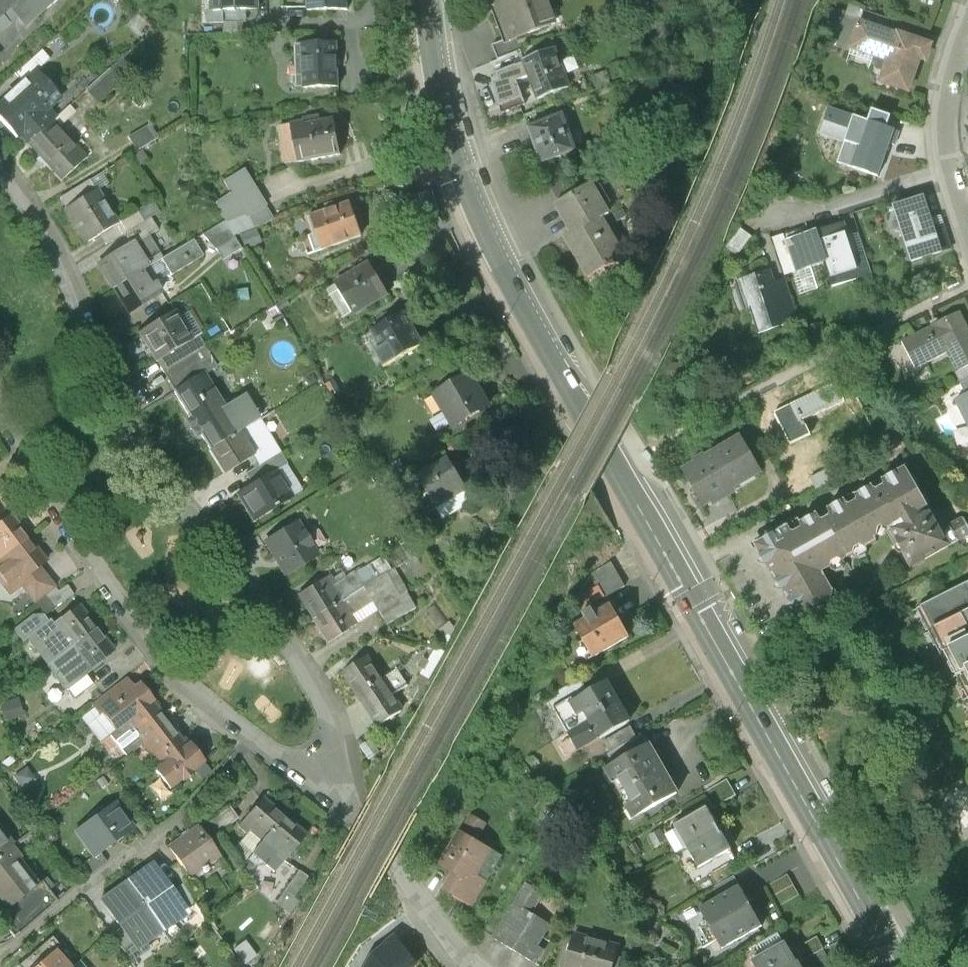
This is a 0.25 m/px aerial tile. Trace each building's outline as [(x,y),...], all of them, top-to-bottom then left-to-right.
[(0,17),(0,33),(17,18),(25,26),(56,0),(20,0),(0,17)] [(20,0),(0,0),(0,17),(20,0)] [(211,11),(224,11),(259,10),(259,0),(211,0),(211,11)] [(308,10),(347,9),(347,0),(307,0),(308,10)] [(504,44),(516,39),(556,23),(547,0),(506,0),(490,6),(503,39),(504,44)] [(207,11),(207,23),(224,23),(224,21),(224,11),(211,11),(207,11)] [(864,11),(859,24),(882,32),(887,19),(864,11)] [(224,23),(224,34),(243,33),(243,20),(224,21),(224,23)] [(882,32),(859,24),(851,47),(888,60),(880,80),(905,89),(916,57),(922,59),(927,46),(896,35),(896,37),(882,32)] [(497,58),(507,54),(520,49),(521,49),(516,39),(504,44),(503,39),(491,44),(497,58)] [(296,47),(298,88),(337,86),(336,45),(296,47)] [(507,54),(512,66),(515,65),(516,65),(524,62),(523,61),(524,60),(520,49),(507,54)] [(530,80),(538,99),(569,88),(555,49),(524,60),(523,61),(524,62),(530,80)] [(123,56),(108,70),(85,91),(98,104),(135,70),(123,56)] [(512,66),(495,72),(498,79),(492,81),(501,112),(525,103),(518,85),(530,80),(524,62),(516,65),(515,65),(512,66)] [(0,105),(0,121),(16,139),(20,135),(28,144),(53,122),(56,119),(48,110),(61,98),(37,72),(0,105)] [(56,119),(53,122),(59,129),(75,114),(69,107),(56,119)] [(866,123),(829,110),(821,133),(858,147),(850,168),(876,177),(887,144),(892,145),(896,132),(867,122),(866,123)] [(530,128),(543,164),(576,152),(564,116),(530,128)] [(304,123),(279,128),(286,166),(340,155),(334,120),(305,125),(304,123)] [(59,129),(53,122),(28,144),(61,181),(86,159),(59,129)] [(149,126),(128,138),(137,152),(157,139),(149,126)] [(264,207),(243,172),(223,184),(233,199),(217,209),(225,221),(224,222),(226,224),(244,216),(246,218),(264,207)] [(547,181),(560,203),(580,192),(569,172),(547,181)] [(100,174),(88,181),(94,191),(96,190),(106,184),(100,174)] [(60,199),(65,209),(94,191),(88,181),(60,199)] [(560,203),(556,205),(573,234),(602,219),(608,215),(591,185),(580,192),(560,203)] [(94,191),(65,209),(85,244),(100,235),(117,225),(116,224),(96,190),(94,191)] [(920,201),(894,209),(911,262),(937,253),(930,231),(920,201)] [(311,238),(316,253),(362,237),(350,205),(313,218),(319,235),(311,238)] [(273,221),(264,207),(246,218),(244,216),(226,224),(234,237),(239,235),(255,229),(273,221)] [(137,212),(116,224),(117,225),(100,235),(106,245),(124,234),(144,223),(137,212)] [(144,223),(124,234),(131,246),(136,243),(148,236),(149,236),(158,231),(150,219),(144,223)] [(625,259),(602,219),(573,234),(566,238),(590,278),(625,259)] [(224,222),(201,236),(215,251),(236,240),(234,237),(226,224),(224,222)] [(842,225),(787,243),(797,273),(809,270),(824,265),(832,289),(871,276),(863,253),(852,256),(846,238),(842,225)] [(943,227),(930,231),(937,253),(950,249),(943,227)] [(260,242),(255,229),(239,235),(245,248),(260,242)] [(741,230),(728,249),(737,257),(751,238),(741,230)] [(857,234),(846,238),(852,256),(863,253),(857,234)] [(150,267),(161,260),(163,259),(149,236),(148,236),(136,243),(150,267)] [(792,275),(797,273),(787,243),(785,236),(771,241),(783,278),(792,275)] [(236,240),(215,251),(222,262),(241,250),(236,240)] [(203,258),(193,241),(163,259),(161,260),(170,274),(171,277),(203,258)] [(99,266),(113,289),(141,272),(150,267),(136,243),(131,246),(99,266)] [(160,293),(155,284),(170,274),(161,260),(150,267),(141,272),(113,289),(127,313),(160,293)] [(370,264),(335,285),(354,316),(388,295),(370,264)] [(816,290),(809,270),(792,275),(799,296),(816,290)] [(757,336),(798,322),(785,283),(771,287),(766,274),(740,283),(757,336)] [(246,291),(235,292),(236,303),(247,302),(246,291)] [(139,331),(156,360),(192,339),(175,310),(139,331)] [(902,343),(916,370),(946,354),(956,373),(967,367),(967,333),(959,314),(902,343)] [(405,315),(373,334),(382,349),(375,353),(384,368),(423,346),(405,315)] [(156,360),(163,372),(204,348),(197,336),(192,339),(156,360)] [(163,372),(174,390),(205,372),(214,366),(204,348),(163,372)] [(956,373),(954,374),(965,396),(967,395),(967,367),(956,373)] [(194,425),(209,450),(241,431),(235,422),(205,372),(174,390),(191,418),(187,421),(191,427),(194,425)] [(354,384),(348,373),(340,378),(346,389),(354,384)] [(470,375),(434,396),(454,428),(489,407),(470,375)] [(836,384),(774,415),(789,446),(811,436),(804,422),(844,402),(836,384)] [(247,401),(244,402),(256,422),(259,420),(274,411),(261,389),(246,398),(247,401)] [(965,396),(957,401),(967,423),(967,395),(965,396)] [(235,422),(241,431),(253,424),(247,414),(235,422)] [(248,459),(254,469),(279,454),(259,420),(256,422),(253,424),(241,431),(255,455),(248,459)] [(248,459),(255,455),(241,431),(209,450),(223,473),(248,459)] [(740,440),(686,472),(703,503),(758,472),(740,440)] [(245,474),(252,485),(276,470),(286,465),(279,454),(254,469),(245,474)] [(452,459),(416,479),(435,511),(470,491),(452,459)] [(286,465),(276,470),(292,497),(302,491),(286,465)] [(838,466),(811,479),(816,490),(843,477),(838,466)] [(252,485),(236,494),(252,521),(292,497),(276,470),(252,485)] [(798,618),(837,601),(822,575),(877,544),(875,540),(891,531),(892,532),(890,537),(893,541),(897,542),(905,556),(903,560),(907,565),(910,565),(912,568),(967,536),(967,526),(964,519),(942,531),(909,473),(906,475),(901,474),(884,484),(884,486),(877,490),(874,490),(873,488),(856,498),(857,499),(856,502),(850,506),(847,506),(846,504),(829,513),(830,515),(830,517),(822,522),(820,521),(818,517),(800,526),(799,523),(757,547),(773,576),(775,576),(798,618)] [(475,501),(470,491),(435,511),(441,521),(475,501)] [(3,558),(29,538),(13,517),(0,527),(0,560),(3,558)] [(297,524),(266,542),(286,574),(315,556),(297,524)] [(0,560),(0,580),(10,593),(20,585),(35,604),(56,589),(40,567),(47,561),(30,538),(29,538),(3,558),(0,560)] [(626,586),(612,562),(590,575),(596,584),(603,595),(605,599),(626,586)] [(332,579),(344,600),(382,577),(374,564),(356,574),(355,572),(346,578),(343,573),(332,579)] [(382,577),(344,600),(359,624),(380,612),(388,627),(416,610),(392,571),(382,577)] [(330,575),(298,595),(312,619),(344,600),(332,579),(330,575)] [(603,595),(596,584),(574,598),(580,609),(603,595)] [(68,585),(47,598),(53,608),(74,595),(68,585)] [(964,586),(923,607),(958,678),(963,675),(967,686),(967,594),(964,586)] [(328,643),(359,624),(344,600),(312,619),(328,643)] [(29,638),(49,664),(97,627),(80,605),(51,626),(49,622),(29,638)] [(629,639),(610,605),(574,624),(593,658),(629,639)] [(24,641),(29,638),(49,622),(44,615),(33,616),(15,630),(24,641)] [(440,631),(449,643),(456,630),(451,623),(440,631)] [(97,627),(49,664),(48,665),(74,698),(93,684),(85,673),(115,650),(97,627)] [(433,654),(409,696),(418,701),(442,659),(433,654)] [(367,657),(343,674),(379,727),(401,712),(401,710),(393,696),(382,680),(367,657)] [(397,670),(382,680),(393,696),(408,686),(397,670)] [(103,713),(116,730),(153,701),(154,701),(140,683),(134,688),(126,678),(92,705),(100,715),(103,713)] [(548,698),(553,707),(586,688),(581,679),(548,698)] [(607,683),(577,701),(571,704),(578,716),(584,713),(588,721),(619,703),(607,683)] [(18,700),(1,704),(4,719),(22,715),(18,700)] [(127,757),(144,744),(170,724),(153,701),(116,730),(110,734),(127,757)] [(630,723),(619,703),(588,721),(592,728),(599,740),(630,723)] [(186,745),(170,724),(144,744),(160,766),(155,770),(170,789),(194,770),(204,762),(190,743),(186,745)] [(603,741),(610,753),(637,738),(630,726),(603,741)] [(592,728),(571,741),(578,753),(599,740),(592,728)] [(608,755),(613,764),(648,744),(643,735),(637,738),(610,753),(608,755)] [(677,795),(662,769),(648,744),(613,764),(602,770),(616,795),(631,821),(677,795)] [(212,772),(204,762),(194,770),(201,780),(212,772)] [(36,781),(27,768),(14,777),(23,790),(36,781)] [(737,794),(727,778),(705,791),(709,798),(702,803),(705,808),(707,812),(737,794)] [(244,866),(249,862),(286,818),(265,800),(241,829),(249,836),(232,856),(244,866)] [(114,804),(76,829),(94,856),(100,852),(101,853),(132,832),(114,804)] [(673,827),(686,848),(718,830),(707,812),(705,808),(673,827)] [(241,822),(232,810),(210,826),(219,837),(241,822)] [(470,817),(460,832),(475,841),(484,825),(470,817)] [(286,818),(249,862),(257,869),(263,868),(265,866),(276,875),(308,837),(286,818)] [(11,845),(13,844),(0,827),(0,854),(11,845)] [(667,840),(661,830),(651,836),(656,846),(667,840)] [(730,850),(718,830),(686,848),(698,869),(705,865),(730,850)] [(171,850),(182,865),(192,880),(206,869),(219,887),(232,877),(199,831),(171,850)] [(475,841),(460,832),(441,865),(455,874),(444,892),(468,907),(483,882),(476,878),(493,851),(475,841)] [(3,913),(35,889),(15,863),(21,858),(11,845),(0,854),(0,909),(3,913)] [(736,861),(730,850),(705,865),(712,875),(736,861)] [(101,853),(100,852),(94,856),(79,866),(87,877),(107,863),(101,853)] [(171,872),(182,886),(186,892),(196,885),(192,880),(182,865),(171,872)] [(153,866),(126,883),(161,933),(188,915),(185,911),(172,893),(153,866)] [(309,879),(299,872),(278,902),(287,909),(309,879)] [(136,951),(161,933),(126,883),(101,900),(121,929),(134,947),(136,951)] [(13,938),(56,902),(42,885),(35,889),(3,913),(0,915),(0,923),(13,938)] [(182,886),(172,893),(185,911),(195,905),(186,892),(182,886)] [(528,886),(494,939),(530,961),(544,939),(551,928),(532,916),(545,897),(528,886)] [(757,918),(739,887),(699,910),(717,941),(757,918)] [(121,929),(111,936),(124,954),(134,947),(121,929)] [(566,966),(614,966),(619,948),(574,936),(566,966)] [(415,965),(394,937),(371,956),(364,966),(413,966),(415,965)] [(53,953),(54,954),(60,949),(51,938),(17,966),(37,966),(53,953)] [(825,950),(817,938),(798,949),(805,961),(825,950)] [(544,939),(530,961),(539,966),(553,945),(544,939)] [(785,943),(752,962),(755,966),(790,966),(796,964),(785,943)] [(54,954),(53,953),(37,966),(65,966),(54,954)]
